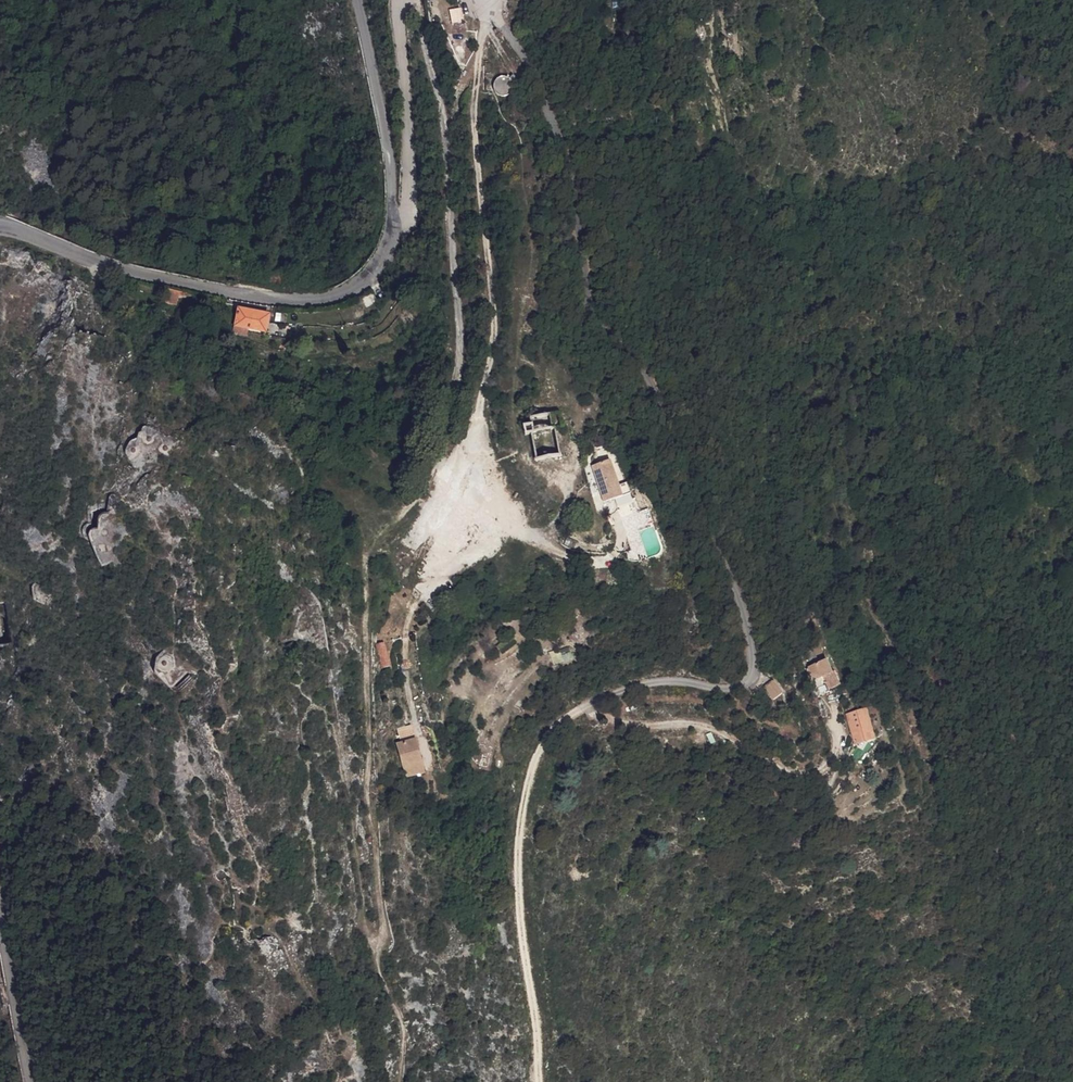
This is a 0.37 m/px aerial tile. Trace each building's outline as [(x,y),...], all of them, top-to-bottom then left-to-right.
[(505,88),(506,88),(505,82),(504,81),(503,79),(501,79),(500,79),(498,79),(497,80),(495,81),(495,82),(494,84),(494,86),(495,87),(496,89),(497,90),(499,91),(501,90),(503,90),(504,89),(505,88)] [(477,112),(477,115),(496,113),(494,97),(479,98),(477,112)] [(166,289),(164,295),(176,298),(177,291),(166,289)] [(360,295),(367,305),(377,300),(370,290),(360,295)] [(175,304),(176,298),(164,295),(163,301),(175,304)] [(237,306),(233,324),(247,327),(267,331),(271,314),(237,306)] [(246,333),(247,327),(233,324),(232,331),(246,333)] [(130,438),(154,445),(159,429),(170,432),(174,418),(139,408),(130,438)] [(559,428),(557,418),(524,423),(526,429),(518,430),(519,440),(527,438),(528,443),(530,455),(533,466),(557,462),(557,460),(573,457),(572,449),(568,426),(559,428)] [(599,484),(606,501),(623,494),(620,485),(610,459),(592,465),(599,484)] [(627,483),(620,485),(623,494),(631,491),(627,483)] [(116,493),(81,502),(77,527),(84,540),(103,567),(117,559),(136,521),(116,493)] [(56,570),(30,572),(32,597),(53,601),(56,570)] [(377,642),(379,667),(389,666),(387,641),(377,642)] [(827,644),(821,652),(822,663),(829,661),(827,644)] [(154,669),(170,673),(174,658),(159,653),(154,669)] [(821,682),(830,682),(830,688),(832,695),(846,693),(844,680),(840,680),(839,668),(819,669),(821,682)] [(773,678),(762,687),(772,700),(784,691),(773,678)] [(835,717),(832,719),(838,727),(841,724),(835,717)] [(413,726),(405,728),(407,740),(415,739),(413,726)] [(880,730),(879,726),(869,728),(873,742),(881,741),(889,739),(887,729),(880,730)] [(407,740),(405,728),(399,729),(402,742),(407,740)] [(397,743),(403,775),(422,772),(415,739),(407,740),(402,742),(397,743)] [(891,746),(889,739),(881,741),(883,747),(891,746)]
